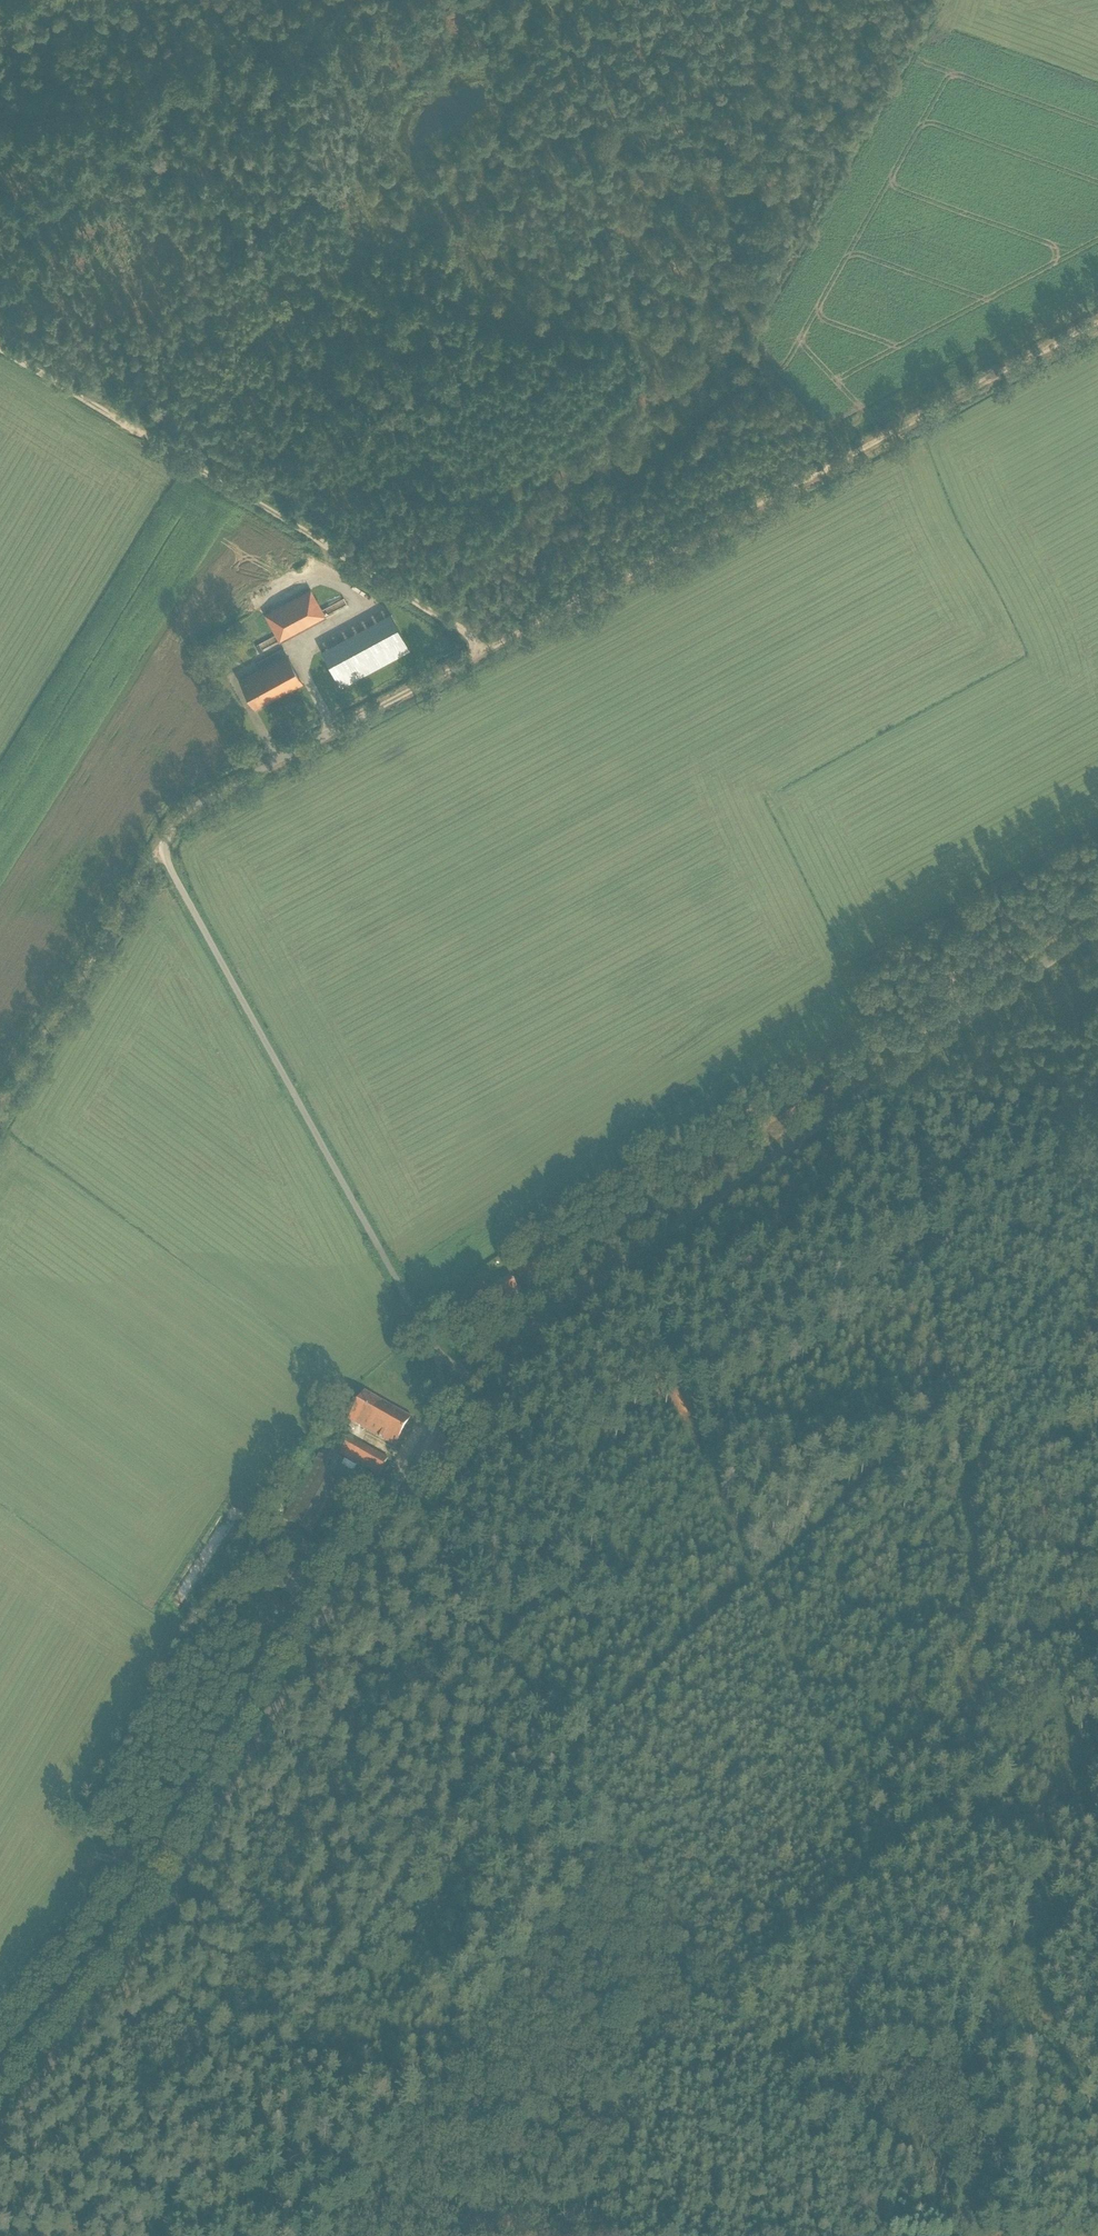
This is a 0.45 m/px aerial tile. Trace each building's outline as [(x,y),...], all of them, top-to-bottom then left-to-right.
[(311,590),(301,596),(265,615),(277,637),(323,612),(311,590)] [(389,614),(321,651),(340,687),(409,649),(389,614)] [(239,681),(249,699),(255,709),(302,684),(283,648),(254,664),(258,671),(239,681)] [(497,1305),(518,1290),(508,1277),(488,1291),(497,1305)] [(464,1339),(468,1343),(476,1337),(473,1332),(464,1339)] [(364,1391),(358,1401),(348,1420),(395,1446),(411,1418),(364,1391)] [(339,1454),(368,1471),(378,1476),(387,1459),(349,1437),(339,1454)] [(427,1456),(423,1462),(432,1468),(439,1472),(443,1465),(427,1456)] [(355,1468),(348,1480),(377,1497),(384,1486),(355,1468)]
